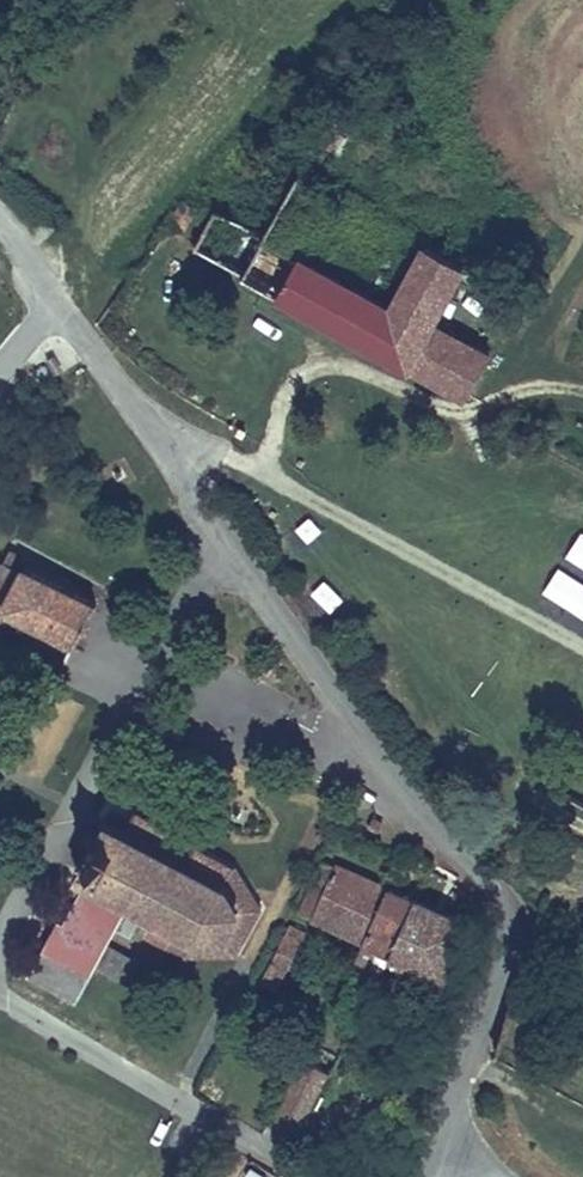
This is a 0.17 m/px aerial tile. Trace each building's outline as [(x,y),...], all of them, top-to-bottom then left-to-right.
[(311,220),(279,202),(263,231),(215,207),(192,246),(242,272),(240,275),(464,399),(492,350),(436,320),(464,263),(420,239),(387,300),(295,249),(311,220)] [(99,608),(96,605),(25,567),(30,559),(18,552),(9,548),(0,565),(0,633),(13,610),(68,641),(80,646),(99,608)] [(143,823),(133,818),(126,829),(100,815),(71,871),(85,879),(128,904),(150,916),(226,954),(238,955),(257,919),(246,899),(233,874),(143,823)] [(374,816),(368,828),(379,833),(385,820),(374,816)] [(299,911),(315,918),(341,871),(326,863),(299,911)] [(363,943),(387,893),(341,871),(315,918),(363,943)] [(139,960),(107,942),(128,904),(85,879),(61,926),(55,923),(24,976),(76,1003),(95,966),(127,984),(139,960)] [(389,955),(412,906),(387,893),(363,943),(389,955)] [(437,979),(462,930),(412,906),(389,955),(437,979)] [(226,954),(150,916),(142,934),(186,956),(226,954)] [(305,930),(287,920),(258,983),(275,989),(305,930)] [(253,994),(258,983),(255,981),(248,992),(253,994)] [(305,1138),(335,1076),(305,1062),(276,1122),(305,1138)]
